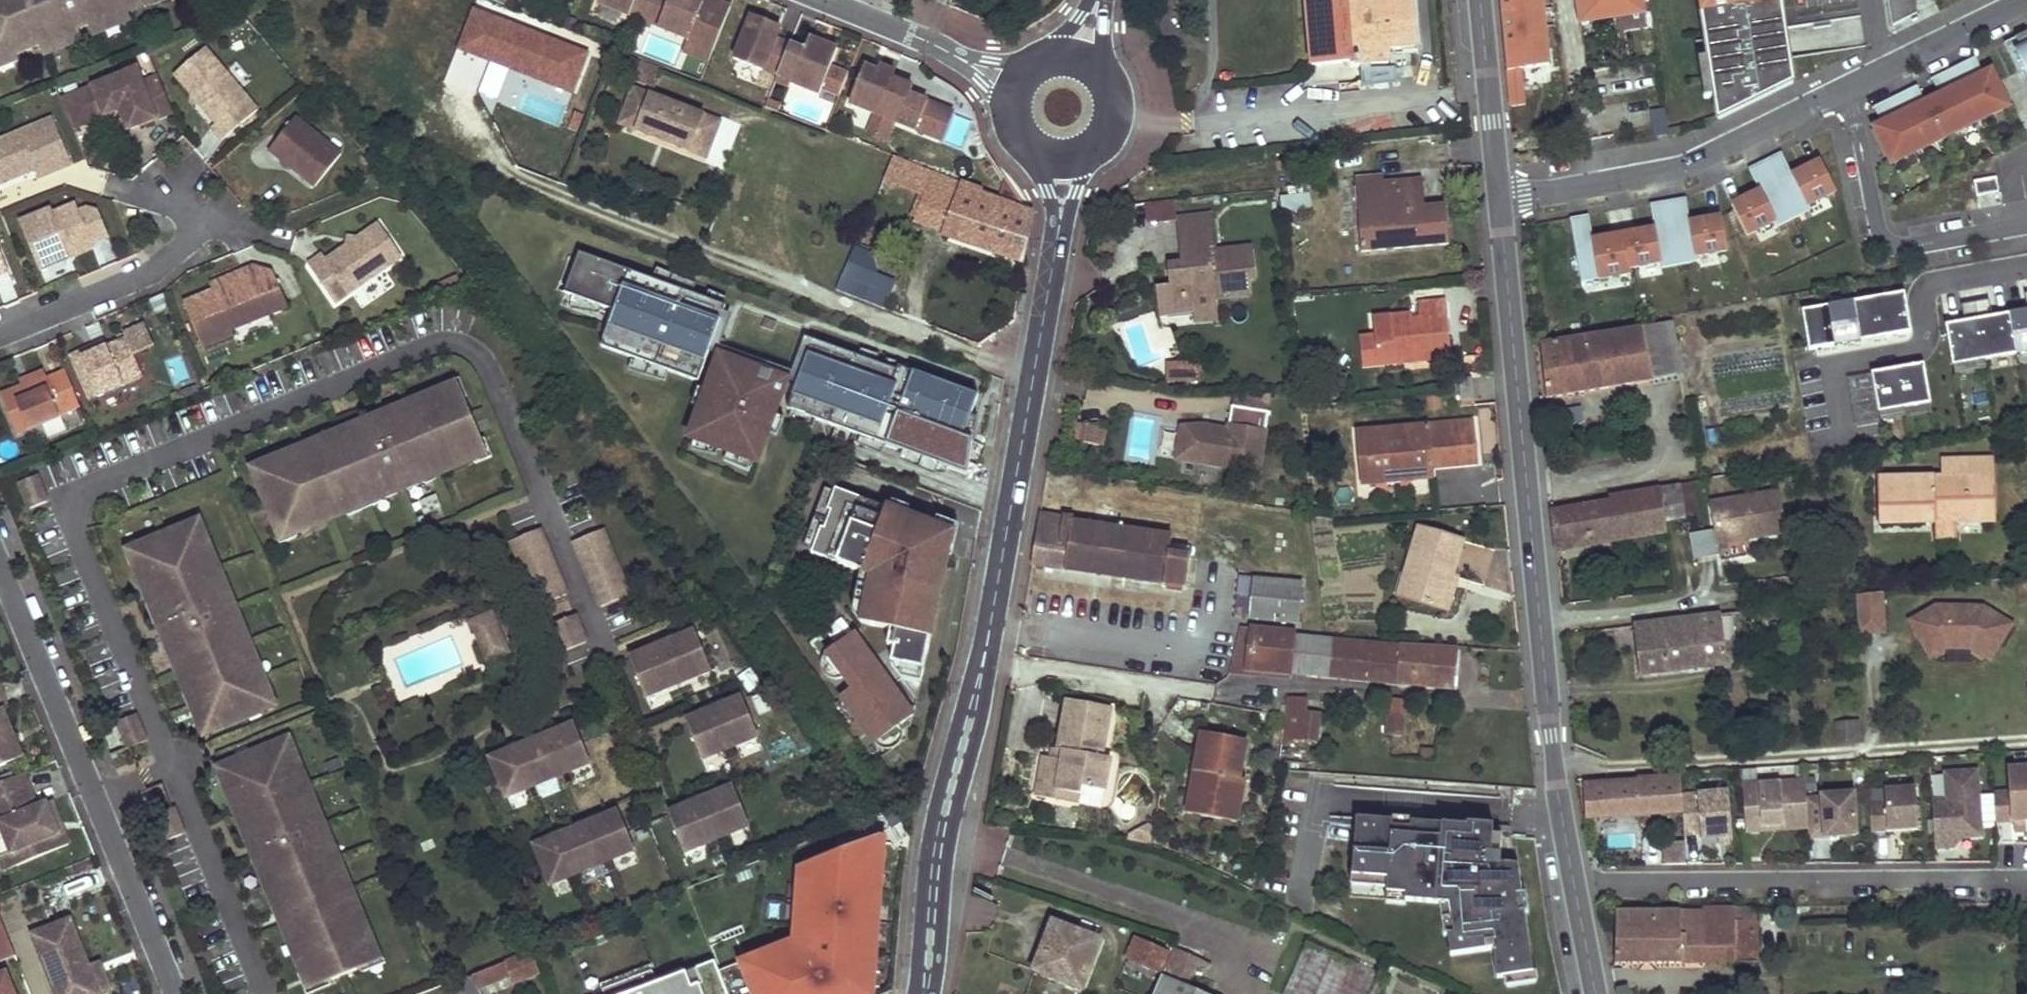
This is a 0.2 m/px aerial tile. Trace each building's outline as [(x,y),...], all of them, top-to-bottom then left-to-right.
[(18,61),(16,55),(41,46),(55,40),(57,45),(80,35),(78,31),(90,26),(126,13),(151,3),(152,6),(167,0),(0,0),(0,68),(18,61)] [(599,4),(629,16),(630,14),(646,20),(654,0),(600,0),(599,4)] [(731,7),(713,0),(705,0),(703,5),(691,0),(654,0),(646,20),(662,26),(661,28),(691,41),(695,31),(717,40),(731,7)] [(1311,69),(1347,65),(1348,72),(1384,68),(1383,52),(1411,48),(1406,0),(1304,0),(1311,69)] [(1512,105),(1525,104),(1522,68),(1550,63),(1543,0),(1502,0),(1512,105)] [(1582,19),(1643,7),(1642,0),(1579,0),(1582,19)] [(1716,118),(1792,81),(1789,63),(1778,64),(1770,9),(1781,8),(1780,0),(1699,0),(1705,38),(1713,94),(1716,118)] [(1894,22),(1918,11),(1916,0),(1891,0),(1894,22)] [(1789,63),(1781,8),(1770,9),(1778,64),(1789,63)] [(573,98),(589,53),(468,10),(452,53),(507,73),(496,101),(526,112),(536,85),(573,98)] [(126,13),(90,26),(94,35),(130,22),(126,13)] [(745,13),(743,21),(746,22),(761,28),(764,21),(745,13)] [(761,28),(746,22),(732,57),(763,69),(763,68),(779,74),(791,43),(775,37),(780,27),(764,21),(761,28)] [(717,40),(695,31),(691,41),(685,58),(707,67),(717,40)] [(2005,41),(2009,51),(2015,48),(2015,47),(2026,41),(2026,31),(2005,41)] [(55,40),(41,46),(45,55),(82,40),(80,35),(57,45),(55,40)] [(1705,38),(1695,39),(1703,96),(1713,94),(1705,38)] [(840,95),(848,75),(834,70),(842,52),(811,40),(807,50),(791,43),(779,74),(795,80),(794,82),(825,94),(826,90),(840,95)] [(2015,47),(2015,48),(2026,72),(2026,41),(2015,47)] [(205,48),(174,74),(191,94),(200,95),(199,104),(216,123),(211,127),(222,140),(258,109),(205,48)] [(1977,55),(1971,58),(1979,74),(1985,71),(1977,55)] [(1883,120),(1875,124),(1893,162),(1923,147),(2011,104),(1993,67),(1985,71),(1979,74),(1971,58),(1955,65),(1939,73),(1947,89),(1941,92),(1927,99),(1921,102),(1913,86),(1897,94),(1881,102),(1888,118),(1883,120)] [(880,67),(861,59),(858,66),(862,68),(877,74),(880,67)] [(664,71),(641,62),(637,76),(659,85),(664,71)] [(910,95),(913,88),(892,80),(895,73),(880,67),(877,74),(862,68),(848,103),(899,124),(910,95)] [(138,69),(62,101),(72,125),(104,111),(106,116),(122,110),(126,121),(136,116),(141,127),(174,112),(159,77),(143,83),(138,69)] [(1947,89),(1939,73),(1933,76),(1941,92),(1947,89)] [(1919,83),(1913,86),(1921,102),(1927,99),(1919,83)] [(651,95),(634,88),(620,124),(637,131),(651,95)] [(191,94),(191,103),(199,104),(200,95),(191,94)] [(721,122),(651,95),(637,131),(658,139),(660,134),(670,138),(668,143),(707,158),(721,122)] [(910,95),(899,124),(916,130),(927,102),(910,95)] [(548,96),(541,112),(559,120),(566,104),(548,96)] [(948,110),(927,102),(916,130),(936,139),(948,110)] [(1888,118),(1881,102),(1875,104),(1883,120),(1888,118)] [(72,125),(74,130),(106,116),(104,111),(72,125)] [(136,116),(126,121),(130,131),(141,127),(136,116)] [(296,118),(270,149),(316,186),(342,154),(296,118)] [(0,141),(0,186),(29,173),(27,168),(33,166),(36,171),(39,180),(73,166),(53,119),(0,141)] [(660,134),(658,139),(668,143),(670,138),(660,134)] [(1766,157),(1750,165),(1761,188),(1733,201),(1748,232),(1776,219),(1779,224),(1811,208),(1809,203),(1837,189),(1822,158),(1794,172),(1783,149),(1766,157)] [(932,169),(894,157),(879,192),(919,206),(932,169)] [(1034,214),(983,194),(985,190),(932,169),(919,206),(913,219),(942,229),(941,232),(1024,262),(1034,214)] [(1980,208),(2001,202),(1995,180),(1973,187),(1980,208)] [(1387,211),(1363,213),(1366,256),(1454,249),(1451,210),(1432,212),(1430,184),(1386,187),(1387,211)] [(1387,211),(1386,187),(1362,188),(1363,213),(1387,211)] [(1651,201),(1656,225),(1594,236),(1590,211),(1572,215),(1583,279),(1601,276),(1600,271),(1631,266),(1662,260),(1663,265),(1699,259),(1698,254),(1728,249),(1722,214),(1692,219),(1687,194),(1669,198),(1651,201)] [(1176,224),(1174,201),(1134,205),(1136,228),(1176,224)] [(51,209),(21,221),(41,270),(71,258),(69,253),(108,237),(97,211),(88,208),(78,211),(75,204),(53,214),(51,209)] [(1167,289),(1169,314),(1194,311),(1219,308),(1218,300),(1252,295),(1250,279),(1258,278),(1256,253),(1214,257),(1213,251),(1219,250),(1216,221),(1180,224),(1183,256),(1198,253),(1200,266),(1185,268),(1169,270),(1171,289),(1167,289)] [(323,254),(309,264),(336,303),(402,257),(379,224),(358,239),(356,247),(347,246),(327,259),(323,254)] [(358,239),(349,237),(347,246),(356,247),(358,239)] [(9,272),(0,249),(0,275),(9,272)] [(727,303),(581,250),(566,290),(615,308),(602,343),(699,379),(711,348),(722,318),(727,303)] [(1183,256),(1185,268),(1200,266),(1198,253),(1183,256)] [(215,290),(184,303),(203,348),(234,335),(232,331),(288,307),(274,274),(256,267),(231,277),(234,282),(215,290)] [(231,277),(213,285),(215,290),(234,282),(231,277)] [(1159,290),(1161,315),(1169,314),(1167,289),(1159,290)] [(1906,293),(1804,311),(1811,351),(1913,332),(1906,293)] [(1948,326),(1956,367),(1986,362),(2023,355),(2026,354),(2026,312),(1994,318),(1991,301),(1964,306),(1967,323),(1948,326)] [(1414,319),(1382,321),(1384,337),(1385,362),(1414,360),(1414,367),(1452,364),(1448,304),(1421,307),(1422,325),(1414,326),(1414,319)] [(1194,311),(1195,326),(1220,324),(1219,308),(1194,311)] [(721,343),(729,321),(722,318),(711,348),(720,352),(789,377),(799,381),(814,338),(807,335),(794,370),(721,343)] [(1176,362),(1175,328),(1155,329),(1154,319),(1131,320),(1132,351),(1150,350),(1150,363),(1176,362)] [(1672,321),(1660,323),(1664,347),(1650,350),(1655,379),(1681,374),(1672,321)] [(1660,323),(1542,343),(1549,398),(1655,379),(1650,350),(1664,347),(1660,323)] [(1385,362),(1384,337),(1360,337),(1362,370),(1414,367),(1414,360),(1385,362)] [(94,346),(80,352),(99,397),(127,385),(144,378),(127,338),(108,347),(97,351),(94,346)] [(799,381),(789,407),(968,473),(974,439),(964,436),(957,433),(971,395),(913,374),(814,338),(799,381)] [(105,341),(94,346),(97,351),(108,347),(105,341)] [(789,377),(720,352),(690,435),(759,461),(789,377)] [(1986,362),(1956,367),(1957,374),(1988,369),(1986,362)] [(1183,363),(1184,375),(1198,375),(1197,363),(1183,363)] [(1926,364),(1874,373),(1881,413),(1906,408),(1933,403),(1926,364)] [(20,380),(22,385),(47,375),(45,370),(20,380)] [(980,394),(914,370),(913,374),(971,395),(957,433),(964,436),(980,394)] [(22,385),(2,394),(18,434),(43,424),(49,438),(68,430),(61,416),(63,415),(81,407),(66,371),(48,378),(47,375),(22,385)] [(1868,376),(1847,381),(1859,433),(1880,428),(1868,376)] [(461,378),(443,385),(445,390),(446,389),(451,403),(465,397),(465,398),(468,397),(461,378)] [(127,385),(99,397),(103,406),(131,394),(127,385)] [(327,439),(268,463),(267,463),(273,477),(260,482),(260,483),(276,523),(277,525),(290,519),(296,533),(297,532),(347,511),(357,507),(355,503),(378,494),(381,501),(382,501),(425,483),(426,482),(423,475),(433,471),(435,475),(436,475),(474,459),(469,445),(482,440),(482,439),(465,398),(465,397),(451,403),(446,389),(445,390),(407,405),(406,406),(408,410),(398,414),(396,410),(395,410),(360,425),(351,429),(353,433),(330,443),(328,438),(327,439)] [(1269,412),(1268,393),(1231,395),(1232,405),(1269,412)] [(405,401),(393,406),(395,410),(396,410),(398,414),(408,410),(406,406),(407,405),(405,401)] [(1259,474),(1269,412),(1232,405),(1228,429),(1202,424),(1180,426),(1175,459),(1259,474)] [(1907,416),(1906,408),(1881,413),(1883,420),(1907,416)] [(359,420),(325,434),(327,439),(328,438),(330,443),(353,433),(351,429),(360,425),(359,420)] [(1479,420),(1358,430),(1362,484),(1434,478),(1433,469),(1482,465),(1479,420)] [(1062,438),(1084,443),(1088,425),(1066,421),(1062,438)] [(1103,447),(1107,429),(1088,425),(1084,443),(1103,447)] [(482,440),(469,445),(474,459),(475,463),(493,456),(485,438),(482,439),(482,440)] [(266,458),(248,465),(256,484),(260,483),(260,482),(273,477),(267,463),(268,463),(266,458)] [(1993,459),(1943,460),(1943,476),(1979,475),(1980,520),(1995,520),(1993,459)] [(433,471),(423,475),(426,482),(425,483),(426,484),(438,479),(436,475),(435,475),(433,471)] [(1943,476),(1879,477),(1879,522),(1936,522),(1936,538),(1958,537),(1957,521),(1980,520),(1979,475),(1943,476)] [(37,476),(21,483),(32,508),(48,502),(37,476)] [(1694,484),(1681,485),(1683,498),(1696,496),(1694,484)] [(1614,503),(1554,513),(1557,545),(1663,525),(1663,521),(1687,517),(1683,498),(1681,485),(1614,497),(1614,503)] [(904,676),(923,680),(957,525),(938,519),(936,524),(903,512),(901,511),(898,511),(896,512),(895,513),(894,514),(892,517),(888,528),(883,525),(890,507),(837,487),(829,509),(832,509),(826,527),(823,526),(813,552),(863,569),(866,571),(867,568),(874,570),(864,621),(894,628),(900,629),(897,645),(893,662),(904,676)] [(1779,488),(1713,500),(1719,531),(1721,542),(1787,530),(1779,488)] [(347,511),(349,516),(382,502),(382,501),(381,501),(378,494),(355,503),(357,507),(347,511)] [(1034,562),(1072,570),(1181,585),(1185,554),(1165,550),(1167,532),(1074,518),(1075,516),(1043,512),(1034,562)] [(203,518),(184,525),(185,529),(186,528),(191,542),(205,536),(205,537),(210,535),(203,518)] [(276,523),(273,525),(281,544),(299,537),(297,532),(296,533),(290,519),(277,525),(276,523)] [(184,525),(143,542),(145,545),(143,546),(149,559),(136,565),(151,603),(152,604),(156,602),(160,613),(156,614),(160,624),(171,650),(175,660),(179,658),(183,667),(179,669),(179,670),(188,693),(189,694),(193,692),(198,704),(202,713),(208,711),(216,731),(263,711),(251,682),(259,679),(254,667),(258,665),(257,664),(248,642),(248,641),(244,643),(239,633),(247,630),(246,629),(228,585),(228,584),(221,587),(216,577),(221,575),(219,571),(205,537),(205,536),(191,542),(186,528),(185,529),(184,525)] [(1469,540),(1426,527),(1404,597),(1444,608),(1454,574),(1458,575),(1469,540)] [(541,530),(512,541),(539,607),(567,595),(541,530)] [(603,531),(575,543),(602,608),(630,596),(603,531)] [(1719,531),(1693,536),(1696,556),(1723,551),(1721,542),(1719,531)] [(143,542),(124,550),(131,567),(136,565),(149,559),(143,546),(145,545),(143,542)] [(866,571),(863,569),(854,609),(864,621),(874,570),(867,568),(866,571)] [(230,585),(224,570),(219,571),(221,575),(216,577),(221,587),(228,584),(228,585),(230,585)] [(1454,574),(1444,608),(1453,611),(1464,577),(1458,575),(1454,574)] [(1255,580),(1252,620),(1298,625),(1302,585),(1255,580)] [(1881,593),(1856,596),(1859,634),(1884,633),(1881,593)] [(155,626),(160,624),(156,614),(160,613),(156,602),(152,604),(151,603),(147,605),(155,626)] [(2012,623),(1982,607),(1936,607),(1910,623),(1932,658),(1948,648),(1972,648),(1992,659),(2012,623)] [(1749,610),(1720,614),(1723,635),(1751,632),(1749,610)] [(492,613),(472,621),(476,632),(483,629),(487,636),(479,640),(488,660),(508,652),(492,613)] [(1720,614),(1634,626),(1641,674),(1727,663),(1723,635),(1720,614)] [(575,616),(548,628),(559,654),(586,643),(575,616)] [(239,633),(244,643),(248,641),(248,642),(253,640),(248,628),(246,629),(247,630),(239,633)] [(897,645),(900,629),(894,628),(890,644),(897,645)] [(1251,628),(1243,628),(1235,672),(1289,678),(1290,672),(1247,669),(1251,628)] [(1251,628),(1247,669),(1290,672),(1293,641),(1294,633),(1251,628)] [(853,631),(829,650),(828,651),(826,651),(825,654),(824,655),(824,657),(823,659),(823,661),(823,663),(823,665),(823,667),(825,670),(827,672),(828,674),(829,674),(831,675),(833,677),(835,677),(837,678),(839,677),(841,677),(843,677),(844,676),(846,676),(848,675),(855,685),(843,695),(878,741),(879,742),(880,743),(882,744),(883,745),(885,746),(887,747),(889,747),(891,747),(893,747),(894,747),(896,746),(898,746),(899,745),(901,743),(902,741),(903,740),(904,739),(905,736),(905,735),(905,732),(905,731),(905,729),(905,727),(904,725),(903,724),(902,723),(915,714),(906,701),(903,704),(896,693),(898,691),(881,667),(877,669),(870,660),(873,657),(853,631)] [(675,642),(663,647),(678,684),(710,670),(695,633),(675,642)] [(672,635),(660,640),(663,647),(675,642),(672,635)] [(648,645),(651,652),(663,647),(660,640),(648,645)] [(1290,672),(1454,688),(1458,651),(1403,648),(1402,650),(1293,641),(1290,672)] [(651,652),(630,660),(645,697),(678,684),(663,647),(651,652)] [(171,650),(166,652),(174,672),(179,670),(179,669),(183,667),(179,658),(175,660),(171,650)] [(254,667),(259,679),(268,675),(262,662),(257,664),(258,665),(254,667)] [(263,711),(271,708),(259,679),(251,682),(263,711)] [(24,758),(3,710),(8,708),(0,688),(0,768),(24,758)] [(188,693),(183,695),(189,708),(198,704),(193,692),(189,694),(188,693)] [(1307,697),(1287,695),(1286,709),(1306,711),(1307,697)] [(712,705),(714,711),(727,706),(724,699),(712,705)] [(727,706),(714,711),(729,748),(757,737),(743,700),(727,706)] [(1118,712),(1070,704),(1061,753),(1069,754),(1068,763),(1058,762),(1051,760),(1044,801),(1066,805),(1067,796),(1089,800),(1091,792),(1113,795),(1118,763),(1109,762),(1118,712)] [(700,710),(702,717),(714,711),(712,705),(700,710)] [(1387,708),(1384,735),(1399,737),(1403,710),(1387,708)] [(1317,741),(1320,712),(1306,711),(1286,709),(1285,716),(1283,737),(1317,741)] [(208,711),(202,713),(210,733),(216,731),(208,711)] [(687,723),(702,760),(729,748),(714,711),(702,717),(687,723)] [(131,718),(115,725),(126,750),(142,744),(131,718)] [(1835,723),(1835,741),(1861,740),(1860,722),(1835,723)] [(548,732),(536,737),(538,743),(551,738),(548,732)] [(551,738),(538,743),(553,780),(581,769),(566,732),(551,738)] [(523,742),(526,749),(538,743),(536,737),(523,742)] [(1248,744),(1204,737),(1191,819),(1242,828),(1248,784),(1242,782),(1248,744)] [(294,739),(276,747),(282,760),(295,755),(295,756),(300,754),(294,739)] [(526,749),(514,753),(528,790),(553,780),(538,743),(526,749)] [(276,747),(234,764),(239,778),(226,783),(226,784),(242,822),(242,823),(246,821),(250,831),(246,833),(250,842),(264,877),(264,878),(269,876),(278,898),(274,899),(278,910),(304,973),(306,980),(322,973),(327,983),(331,982),(360,970),(365,968),(361,957),(376,951),(373,945),(345,876),(343,872),(339,874),(330,852),(337,849),(337,847),(319,804),(318,803),(311,806),(307,796),(311,794),(309,790),(295,756),(295,755),(282,760),(276,747)] [(497,752),(500,759),(514,753),(511,747),(497,752)] [(500,759),(483,765),(498,802),(528,790),(514,753),(500,759)] [(1069,754),(1061,753),(1059,753),(1058,762),(1068,763),(1069,754)] [(700,778),(728,771),(726,761),(697,768),(700,778)] [(234,764),(216,772),(222,786),(226,784),(226,783),(239,778),(234,764)] [(1994,793),(1996,822),(2015,821),(2026,821),(2026,820),(2026,768),(2008,769),(2009,792),(1994,793)] [(1947,800),(1932,801),(1936,847),(1954,846),(1953,833),(1957,833),(1962,837),(1982,836),(1977,770),(1945,773),(1947,800)] [(0,800),(0,833),(4,831),(17,866),(70,845),(64,830),(58,833),(54,825),(61,822),(52,802),(38,808),(24,774),(0,784),(0,794),(2,800),(0,800)] [(1637,783),(1584,786),(1586,816),(1684,810),(1683,798),(1682,776),(1637,779),(1637,783)] [(1806,782),(1744,787),(1747,833),(1764,831),(1764,826),(1784,825),(1784,830),(1809,828),(1807,799),(1806,782)] [(314,787),(309,790),(311,794),(307,796),(311,806),(318,803),(319,804),(320,803),(314,787)] [(1916,787),(1885,789),(1886,801),(1870,802),(1872,833),(1919,829),(1916,787)] [(714,798),(701,803),(716,839),(749,826),(733,789),(714,798)] [(711,791),(698,796),(701,803),(714,798),(711,791)] [(1857,835),(1854,794),(1822,796),(1822,798),(1807,799),(1809,828),(1810,839),(1857,835)] [(1684,810),(1685,836),(1702,835),(1702,840),(1719,839),(1729,838),(1733,838),(1730,795),(1683,798),(1684,810)] [(686,801),(689,808),(701,803),(698,796),(686,801)] [(1067,796),(1066,805),(1088,808),(1089,800),(1067,796)] [(684,853),(716,839),(701,803),(689,808),(669,816),(684,853)] [(170,811),(154,818),(164,843),(180,837),(170,811)] [(588,818),(591,825),(603,820),(601,813),(588,818)] [(603,820),(591,825),(605,862),(633,850),(619,814),(603,820)] [(576,823),(579,830),(591,825),(588,818),(576,823)] [(1411,819),(1393,818),(1392,822),(1392,828),(1410,829),(1410,823),(1411,819)] [(1392,822),(1356,819),(1352,878),(1387,880),(1386,895),(1405,896),(1405,902),(1436,904),(1449,905),(1453,935),(1445,936),(1448,956),(1490,950),(1495,979),(1502,978),(1531,974),(1522,913),(1516,914),(1513,897),(1519,896),(1515,875),(1510,837),(1468,834),(1468,827),(1410,823),(1410,829),(1392,828),(1392,822)] [(242,822),(237,824),(246,844),(250,842),(246,833),(250,831),(246,821),(242,823),(242,822)] [(2026,831),(2026,821),(2015,821),(2015,832),(2026,831)] [(61,822),(54,825),(58,833),(64,830),(61,822)] [(886,823),(793,853),(788,931),(735,948),(750,993),(875,993),(886,823)] [(1153,845),(1156,825),(1151,824),(1132,835),(1131,840),(1153,845)] [(1510,837),(1511,827),(1468,824),(1468,827),(1468,834),(1510,837)] [(579,830),(563,836),(578,873),(605,862),(591,825),(579,830)] [(546,835),(548,842),(563,836),(560,829),(546,835)] [(0,833),(0,860),(5,871),(17,866),(4,831),(0,833)] [(1954,846),(1962,837),(1957,833),(1953,833),(1954,846)] [(548,842),(536,847),(550,883),(578,873),(563,836),(548,842)] [(1685,843),(1665,843),(1666,865),(1686,865),(1685,843)] [(337,849),(330,852),(339,874),(343,872),(345,876),(353,873),(341,845),(337,847),(337,849)] [(264,877),(260,879),(273,912),(278,910),(274,899),(278,898),(269,876),(264,878),(264,877)] [(1525,912),(1523,895),(1519,896),(1513,897),(1516,914),(1522,913),(1525,912)] [(1436,904),(1441,937),(1445,936),(1453,935),(1449,905),(1436,904)] [(1704,912),(1617,912),(1617,963),(1758,962),(1757,909),(1704,909),(1704,912)] [(11,961),(0,915),(0,964),(11,961)] [(32,934),(55,993),(101,993),(71,918),(32,934)] [(1055,920),(1035,967),(1081,987),(1101,939),(1055,920)] [(378,943),(373,945),(376,951),(361,957),(365,968),(360,970),(362,975),(387,965),(378,943)] [(1135,956),(1160,969),(1166,955),(1140,943),(1135,956)] [(1176,948),(1163,977),(1189,988),(1202,960),(1176,948)] [(505,962),(508,971),(513,984),(540,974),(531,951),(505,961),(505,962)] [(494,967),(497,974),(508,971),(505,962),(494,967)] [(693,963),(604,993),(704,993),(693,963)] [(469,977),(472,985),(489,979),(485,970),(469,977)] [(6,973),(0,976),(0,991),(11,986),(6,973)] [(299,975),(307,993),(314,993),(333,987),(331,982),(327,983),(322,973),(306,980),(304,973),(299,975)] [(1502,978),(1503,988),(1532,984),(1531,974),(1502,978)] [(448,993),(475,993),(472,985),(469,977),(445,985),(448,993)] [(1189,988),(1163,977),(1155,993),(1204,993),(1189,988)]
